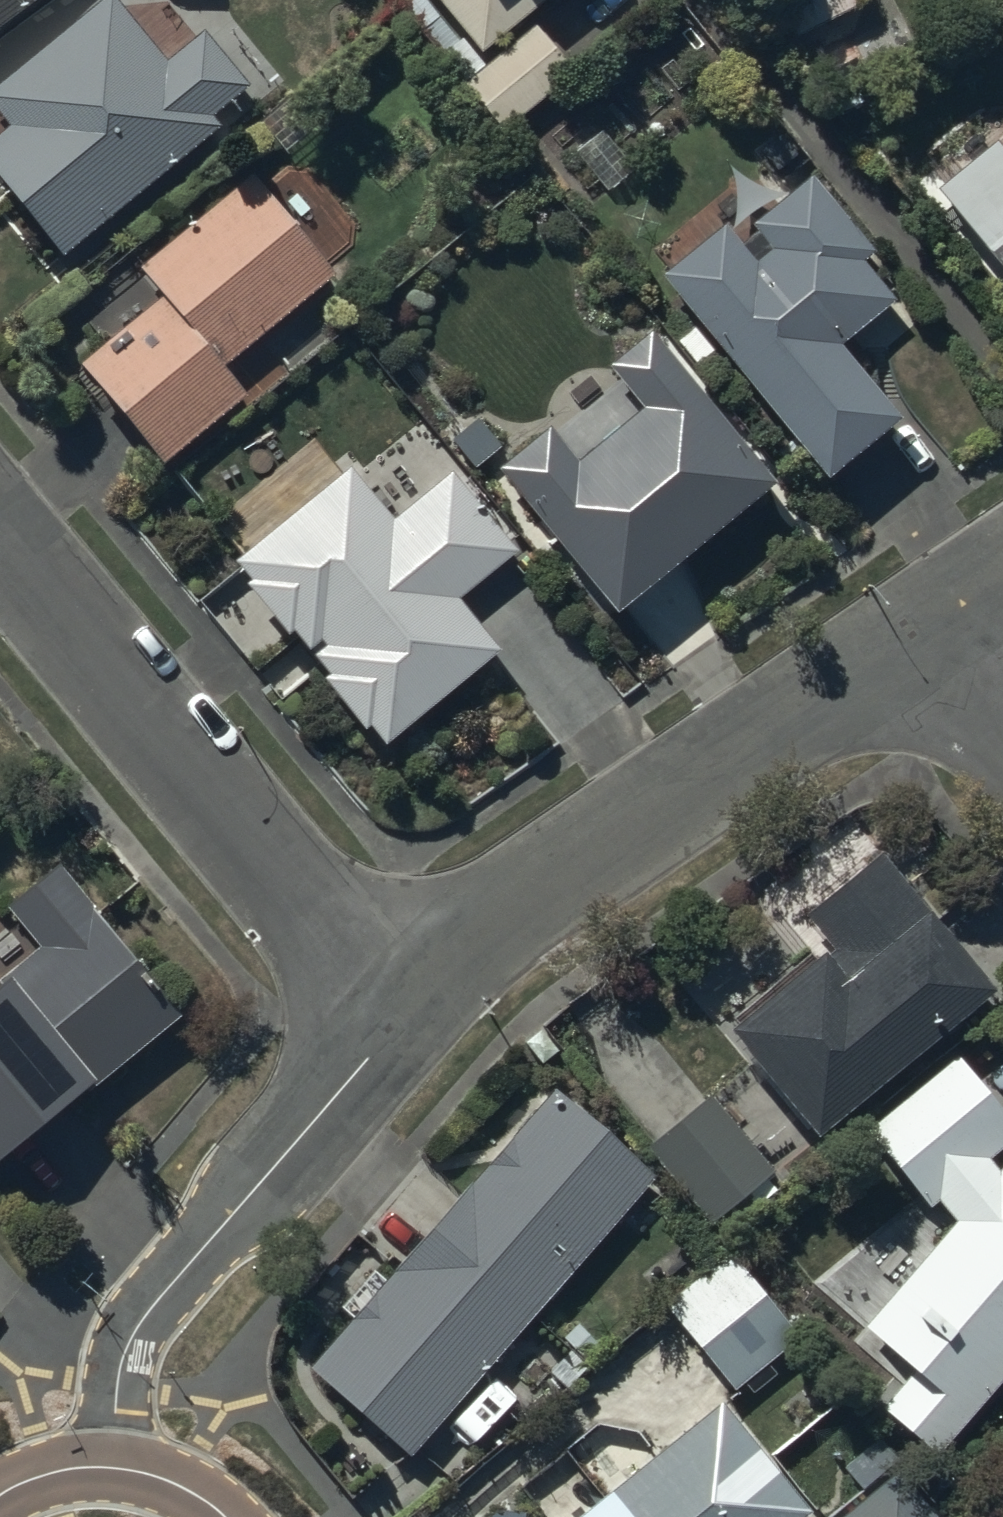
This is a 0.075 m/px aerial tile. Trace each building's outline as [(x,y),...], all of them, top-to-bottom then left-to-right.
[(67,238),(223,115),(214,103),(251,73),(207,17),(168,47),(131,0),(87,0),(0,69),(0,90),(12,104),(0,113),(0,154),(67,238)] [(16,0),(0,0),(0,11),(16,0)] [(486,38),(532,0),(454,0),(486,38)] [(797,21),(842,0),(787,0),(797,21)] [(538,11),(468,70),(508,118),(578,60),(538,11)] [(943,183),(1002,252),(1002,135),(943,183)] [(161,283),(82,346),(165,447),(250,378),(230,353),(341,263),(255,156),(136,252),(161,283)] [(728,213),(665,266),(826,459),(900,397),(844,330),(897,286),(864,247),(874,239),(812,163),(755,211),(759,216),(742,230),(728,213)] [(501,456),(617,596),(776,465),(653,315),(608,352),(643,394),(579,446),(553,414),(501,456)] [(353,452),(223,556),(380,749),(427,711),(420,703),(502,637),(460,584),(518,538),(454,459),(396,505),(353,452)] [(827,926),(731,1009),(820,1116),(999,967),(933,887),(930,890),(884,836),(806,901),(827,926)] [(0,961),(0,1136),(80,1068),(90,1080),(185,999),(59,851),(9,893),(43,933),(16,956),(12,951),(0,961)] [(929,1245),(868,1314),(925,1350),(883,1392),(939,1442),(1002,1371),(1002,1158),(990,1144),(1002,1132),(1002,1087),(959,1040),(866,1126),(932,1198),(940,1191),(959,1211),(929,1245)] [(655,1166),(556,1080),(303,1366),(402,1453),(655,1166)] [(777,1160),(712,1080),(647,1133),(714,1216),(717,1213),(726,1224),(778,1182),(767,1168),(777,1160)] [(799,1325),(731,1240),(664,1294),(669,1300),(700,1334),(735,1376),(799,1325)] [(723,1390),(568,1516),(790,1516),(812,1499),(723,1390)] [(834,1516),(947,1516),(901,1462),(834,1516)]
